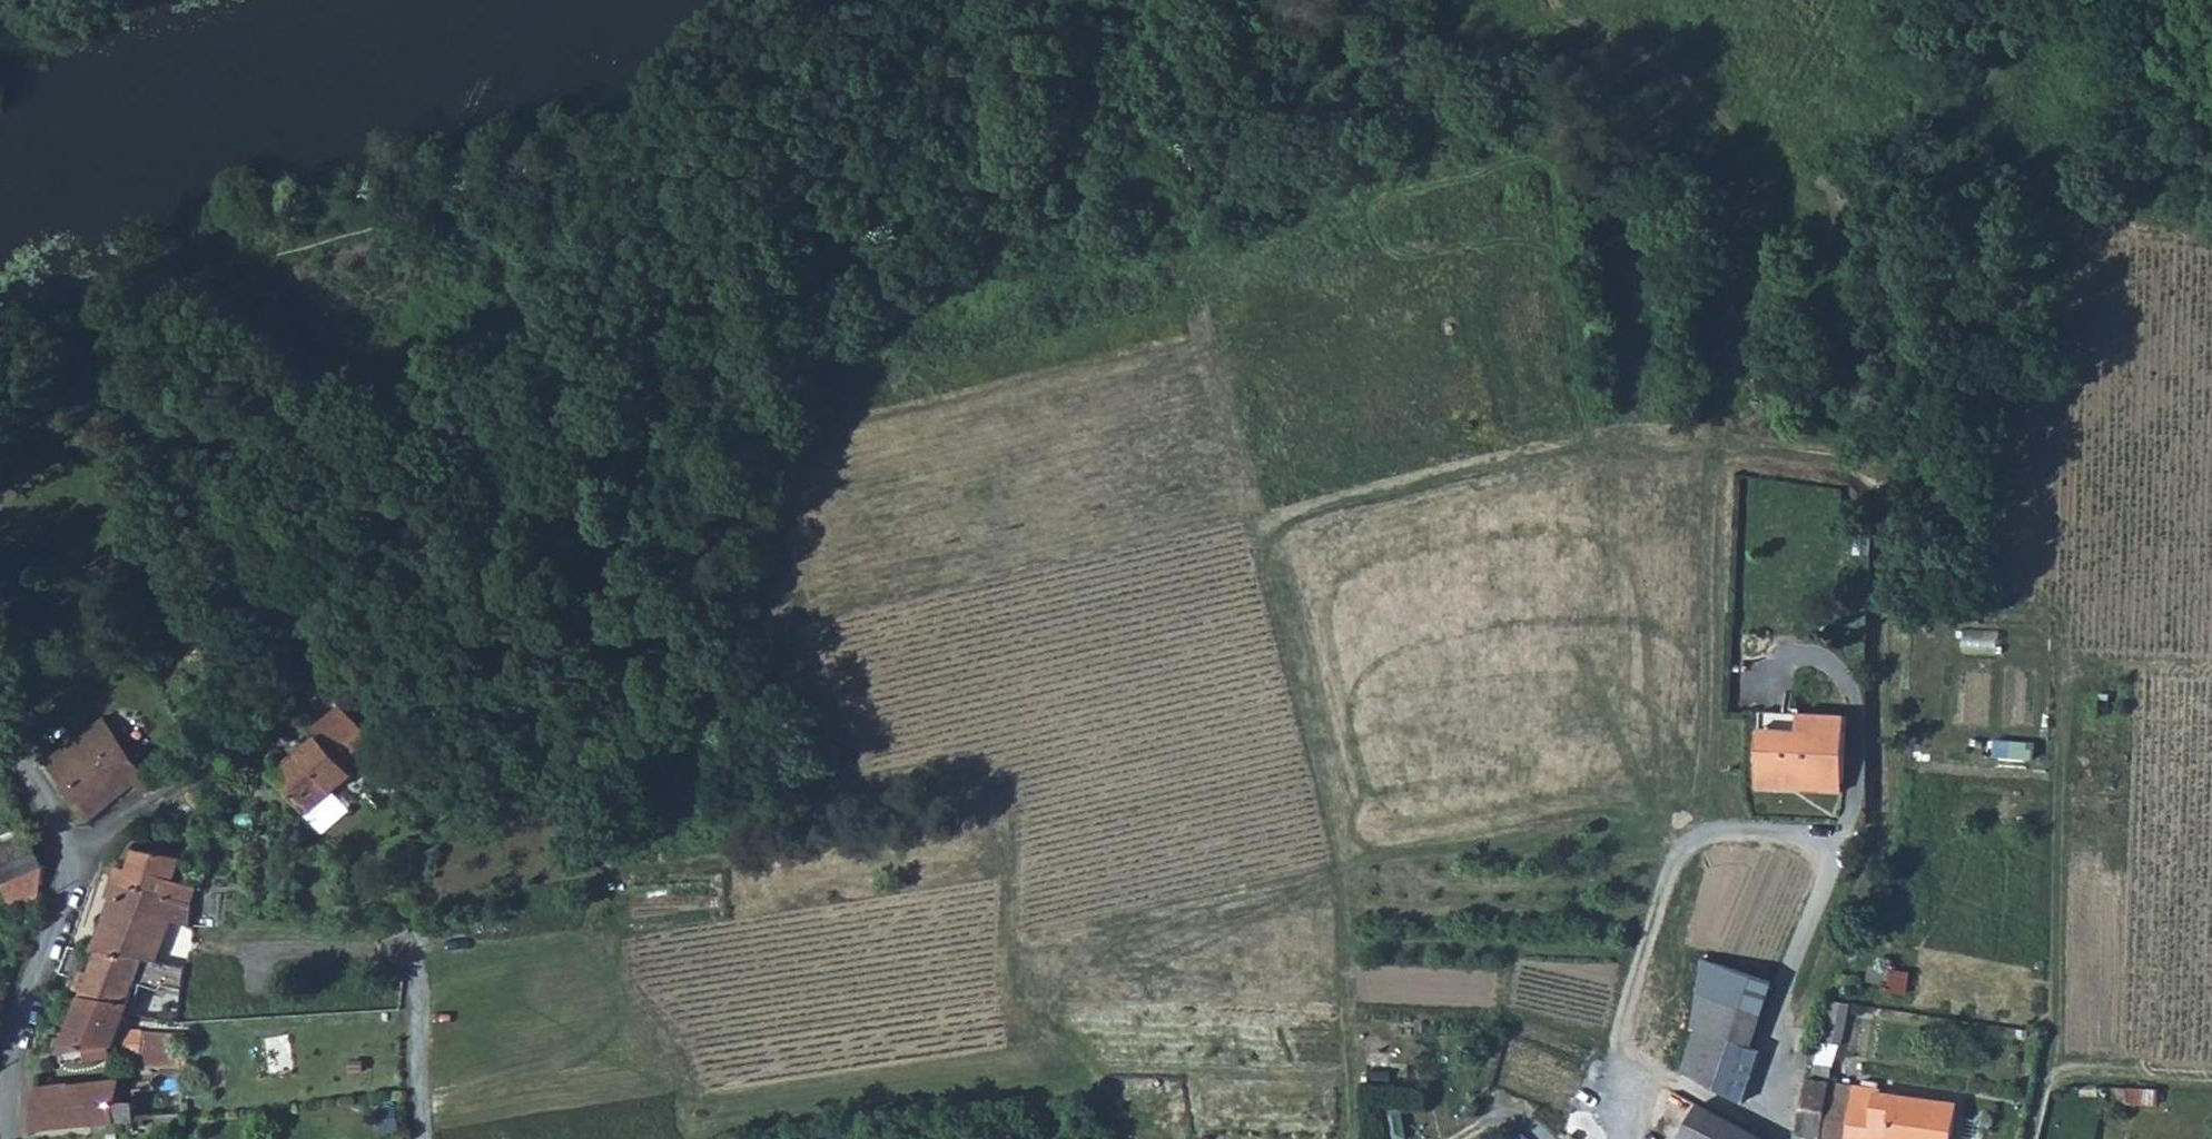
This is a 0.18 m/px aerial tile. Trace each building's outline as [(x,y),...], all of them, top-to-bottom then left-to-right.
[(1844,709),(1758,704),(1755,777),(1785,779),(1785,771),(1840,774),(1844,709)] [(325,744),(277,782),(307,821),(354,783),(348,776),(378,752),(346,711),(316,734),(325,744)] [(47,760),(67,787),(125,745),(108,717),(47,760)] [(139,798),(152,789),(125,745),(67,787),(92,819),(132,789),(139,798)] [(1840,782),(1840,774),(1785,771),(1785,779),(1840,782)] [(4,885),(46,866),(32,832),(0,846),(0,874),(4,885)] [(132,884),(190,905),(196,889),(175,882),(183,856),(144,849),(132,884)] [(46,866),(4,885),(15,910),(38,902),(42,886),(46,866)] [(190,905),(132,884),(108,948),(143,962),(148,962),(186,962),(193,905),(190,905)] [(143,962),(108,948),(91,993),(129,1008),(138,987),(156,987),(162,984),(187,984),(189,962),(186,962),(148,962),(143,962)] [(1752,1045),(1773,980),(1701,954),(1701,961),(1697,1021),(1695,1026),(1699,1027),(1684,1069),(1744,1100),(1762,1048),(1752,1045)] [(65,1049),(66,1062),(90,1060),(89,1048),(114,1045),(129,1008),(91,993),(69,1049),(65,1049)] [(1848,1047),(1858,1007),(1835,1001),(1826,1042),(1848,1047)] [(124,1057),(141,1058),(139,1066),(183,1065),(184,1029),(132,1029),(124,1057)] [(117,1045),(114,1045),(89,1048),(90,1060),(118,1058),(117,1045)] [(185,1115),(183,1065),(139,1066),(132,1102),(120,1102),(121,1122),(143,1120),(144,1134),(161,1135),(167,1119),(186,1118),(185,1115)] [(39,1085),(33,1132),(119,1122),(121,1122),(120,1102),(123,1077),(39,1085)] [(1823,1136),(1833,1081),(1809,1078),(1799,1134),(1823,1136)] [(1856,1083),(1833,1081),(1823,1136),(1823,1138),(1851,1138),(1856,1083)] [(1879,1110),(1881,1092),(1881,1087),(1856,1083),(1851,1138),(1895,1138),(1898,1111),(1879,1110)] [(1898,1111),(1895,1138),(1960,1138),(1965,1104),(1881,1092),(1879,1110),(1898,1111)] [(1703,1103),(1682,1138),(1770,1138),(1703,1103)]
